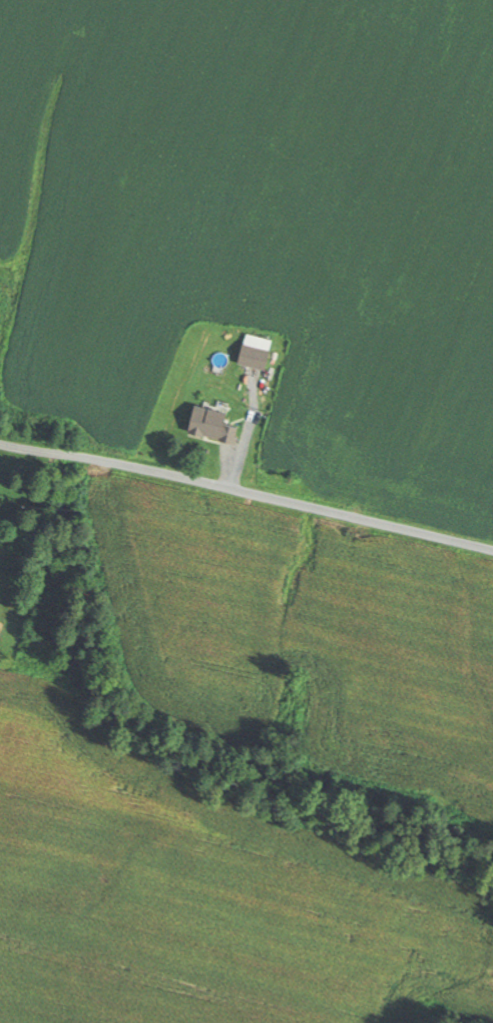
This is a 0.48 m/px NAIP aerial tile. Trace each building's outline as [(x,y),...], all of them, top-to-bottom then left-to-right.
[(267,370),(274,341),(247,334),(239,364),(267,370)] [(232,413),(196,406),(190,434),(238,443),(241,427),(230,425),(232,413)]
